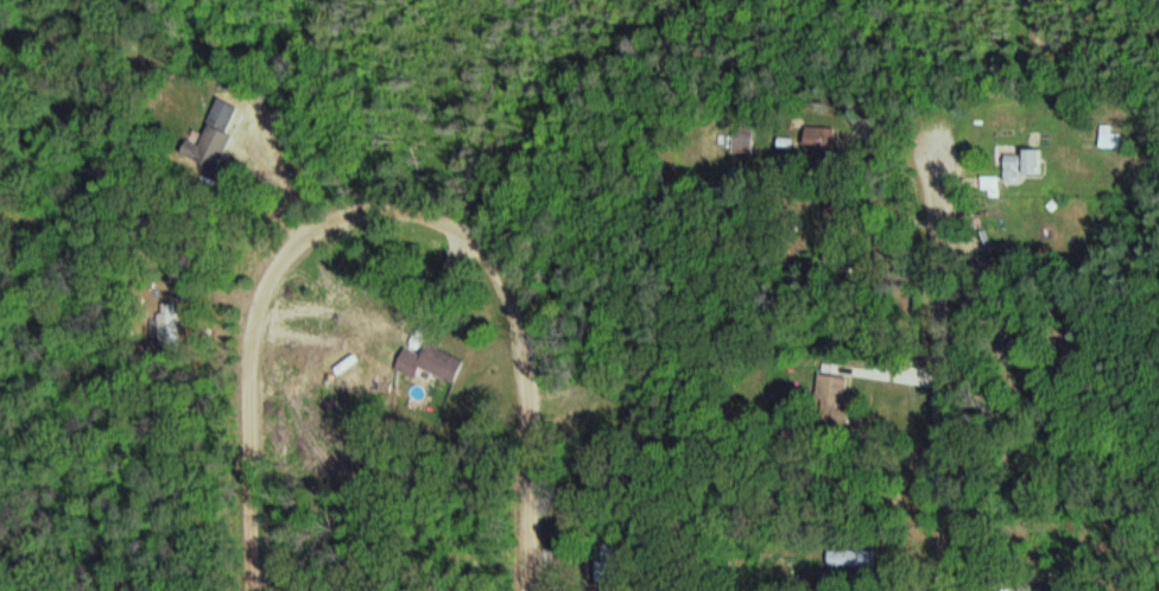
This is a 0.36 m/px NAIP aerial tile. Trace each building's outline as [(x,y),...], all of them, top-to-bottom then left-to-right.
[(184,152),(219,170),(237,135),(214,123),(203,145),(191,139),(184,152)] [(737,153),(757,153),(757,126),(737,126),(737,153)] [(808,126),(808,151),(842,151),(842,126),(808,126)] [(1104,129),(1105,148),(1124,147),(1124,128),(1104,129)] [(1043,151),(1008,151),(1008,173),(1043,173),(1043,151)] [(458,382),(467,357),(430,344),(426,356),(406,349),(399,370),(419,377),(421,369),(458,382)] [(851,375),(822,373),(820,401),(848,403),(851,375)] [(831,550),(831,565),(878,565),(878,550),(831,550)]
